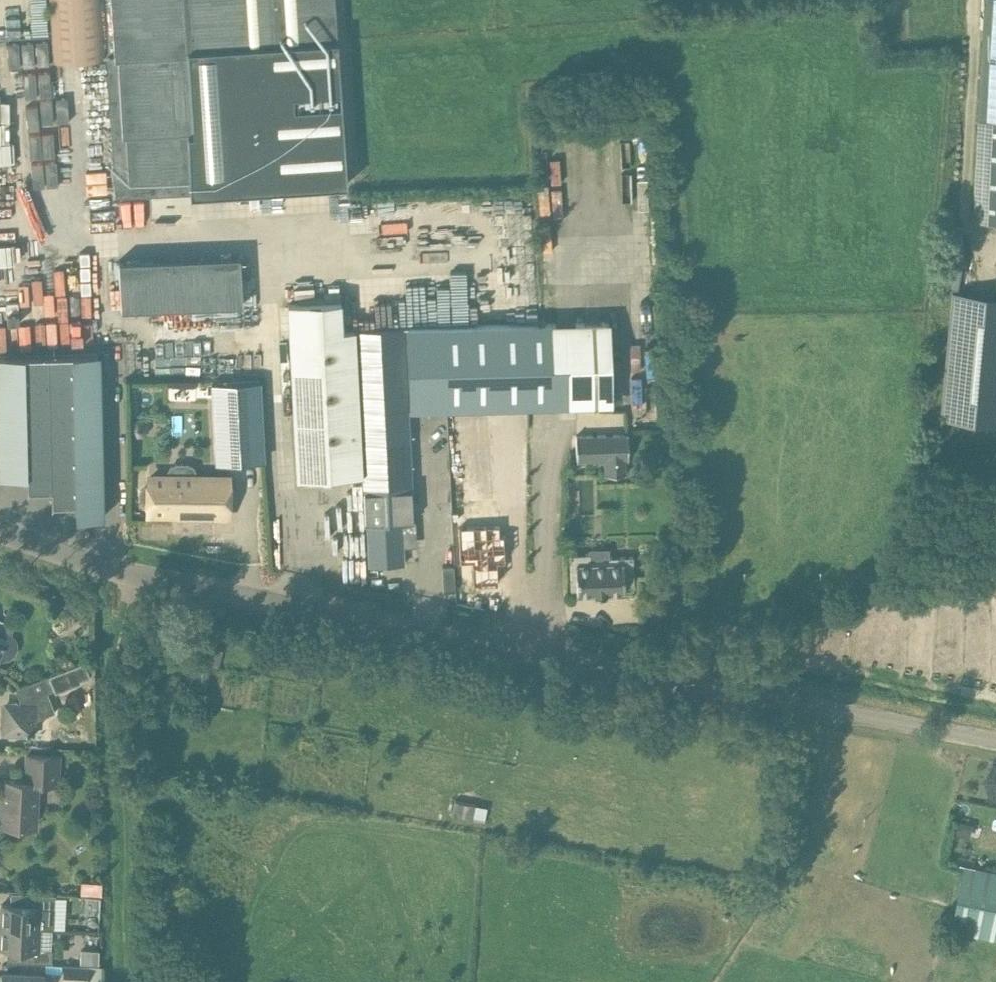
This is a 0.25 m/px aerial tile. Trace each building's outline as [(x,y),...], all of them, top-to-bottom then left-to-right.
[(99,0),(49,0),(54,61),(103,57),(99,0)] [(183,0),(110,0),(113,58),(117,58),(122,137),(110,137),(114,197),(190,194),(187,132),(191,132),(183,0)] [(237,191),(347,183),(485,174),(473,0),(225,0),(237,191)] [(974,222),(995,223),(995,0),(986,0),(982,73),(975,221),(974,222)] [(52,94),(51,66),(49,39),(0,41),(0,96),(52,94)] [(30,101),(30,123),(54,122),(53,100),(30,101)] [(240,255),(118,259),(119,309),(242,306),(240,255)] [(943,418),(995,423),(995,295),(953,291),(943,418)] [(34,321),(60,320),(60,312),(70,312),(69,294),(33,295),(34,321)] [(341,300),(287,302),(296,478),(363,474),(365,524),(367,524),(369,565),(404,563),(402,522),(413,521),(407,409),(612,402),(609,320),(342,330),(341,300)] [(0,356),(0,422),(1,474),(0,474),(0,476),(27,475),(27,489),(51,489),(52,503),(76,503),(76,517),(103,517),(103,516),(102,516),(98,353),(0,356)] [(261,380),(211,383),(215,463),(265,460),(261,380)] [(136,418),(130,423),(130,430),(136,436),(144,436),(149,430),(149,423),(144,418),(136,418)] [(627,433),(627,434),(600,435),(600,459),(627,458),(629,458),(628,433),(627,433)] [(581,435),(577,435),(576,435),(577,460),(578,460),(578,459),(600,459),(600,435),(581,435)] [(180,514),(228,515),(228,478),(198,478),(197,471),(194,465),(188,462),(177,462),(172,464),(168,470),(168,477),(150,477),(149,485),(144,485),(141,489),(140,496),(145,501),(149,502),(149,509),(180,509),(180,514)] [(500,524),(458,526),(459,562),(471,561),(473,583),(499,582),(498,571),(501,570),(501,566),(498,566),(497,560),(505,559),(504,533),(500,534),(500,524)] [(591,559),(591,553),(570,554),(571,589),(577,588),(577,593),(578,593),(580,593),(595,592),(595,594),(606,593),(606,592),(613,592),(623,591),(623,592),(624,592),(624,584),(634,584),(633,556),(607,557),(607,559),(606,559),(591,559)] [(737,634),(739,624),(718,620),(717,630),(737,634)] [(2,660),(10,658),(15,655),(18,647),(17,640),(12,635),(0,629),(0,659),(2,660)] [(20,699),(20,702),(14,702),(14,707),(4,706),(2,733),(35,735),(35,719),(56,711),(47,691),(46,686),(52,683),(54,688),(56,693),(82,683),(81,681),(91,677),(85,661),(16,688),(20,699)] [(27,755),(26,781),(4,780),(3,791),(0,791),(0,796),(3,797),(2,825),(23,826),(23,824),(35,825),(38,783),(58,784),(59,756),(27,755)] [(958,820),(955,834),(967,836),(970,823),(958,820)] [(964,864),(951,930),(995,939),(995,871),(964,864)] [(82,882),(81,895),(101,896),(101,883),(82,882)] [(55,894),(30,893),(30,905),(2,904),(1,925),(54,927),(55,894)] [(52,927),(1,925),(0,935),(0,948),(27,949),(27,962),(53,963),(54,949),(51,949),(52,927)] [(81,949),(81,962),(99,962),(99,950),(81,949)] [(73,981),(87,981),(88,965),(63,964),(62,981),(73,981)] [(46,975),(2,973),(2,981),(46,981),(46,975)]
